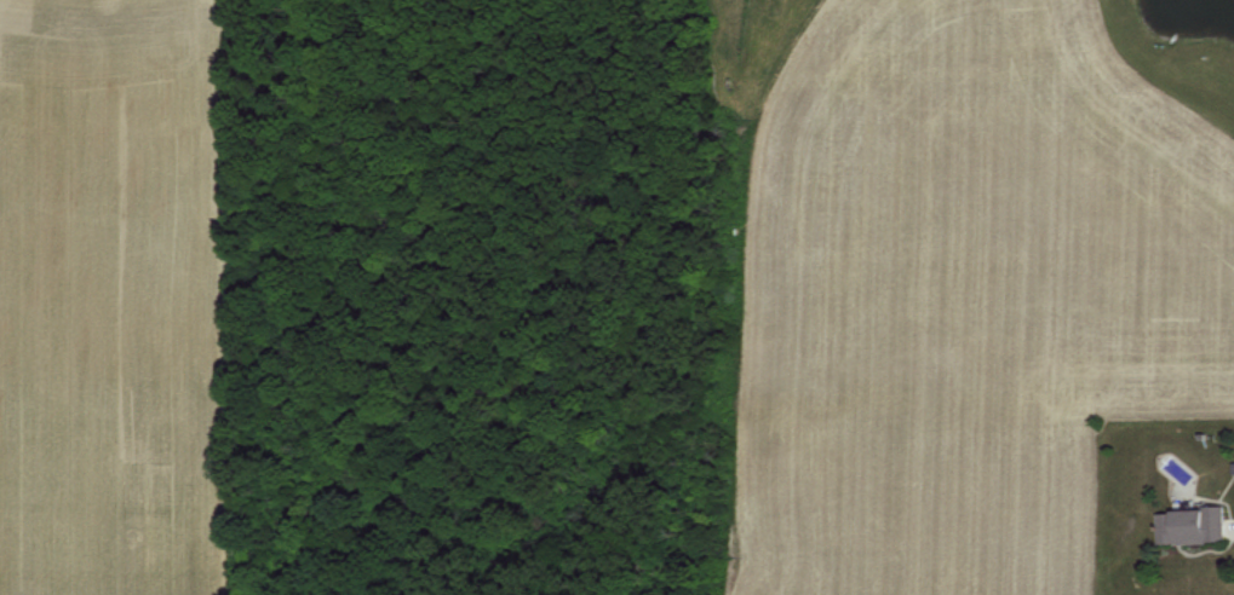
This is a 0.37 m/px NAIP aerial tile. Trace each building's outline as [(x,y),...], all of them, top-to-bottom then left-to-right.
[(1222,517),(1222,505),(1154,507),(1155,541),(1233,538),(1233,517),(1222,517)]
